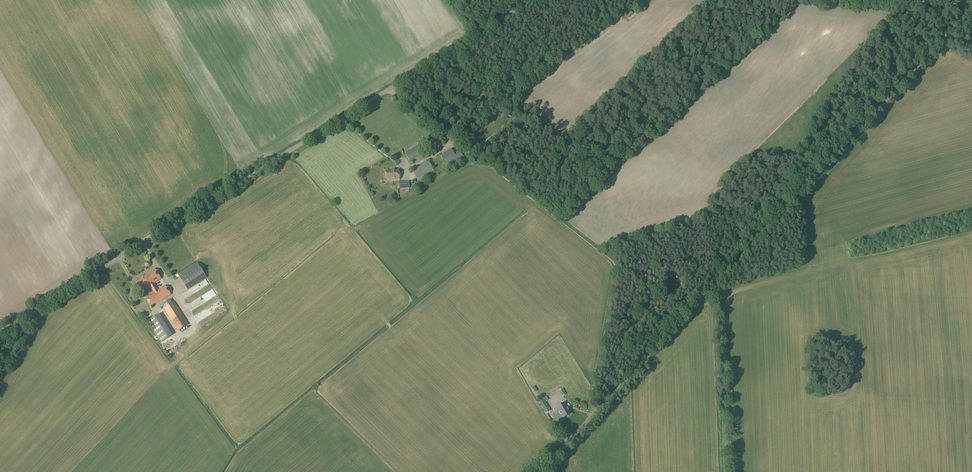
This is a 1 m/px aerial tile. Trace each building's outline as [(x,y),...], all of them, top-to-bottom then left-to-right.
[(631,9),(625,15),(629,20),(635,14),(631,9)] [(410,161),(422,154),(418,145),(404,152),(410,161)] [(454,154),(449,148),(439,154),(447,166),(458,159),(457,159),(463,156),(459,151),(454,154)] [(412,171),(417,179),(422,175),(422,176),(433,169),(428,161),(412,171)] [(399,179),(399,170),(389,170),(389,171),(385,171),(386,179),(390,179),(390,180),(399,179)] [(187,289),(206,277),(197,262),(178,275),(187,289)] [(158,290),(154,283),(161,279),(155,269),(143,276),(144,277),(136,282),(141,290),(149,285),(153,293),(145,298),(151,307),(171,295),(165,285),(158,290)] [(172,303),(170,299),(160,305),(162,309),(163,308),(178,332),(188,325),(174,302),(172,303)] [(544,399),(543,398),(538,401),(539,402),(545,413),(550,411),(550,410),(544,399)] [(562,419),(571,413),(565,402),(555,408),(562,419)]
